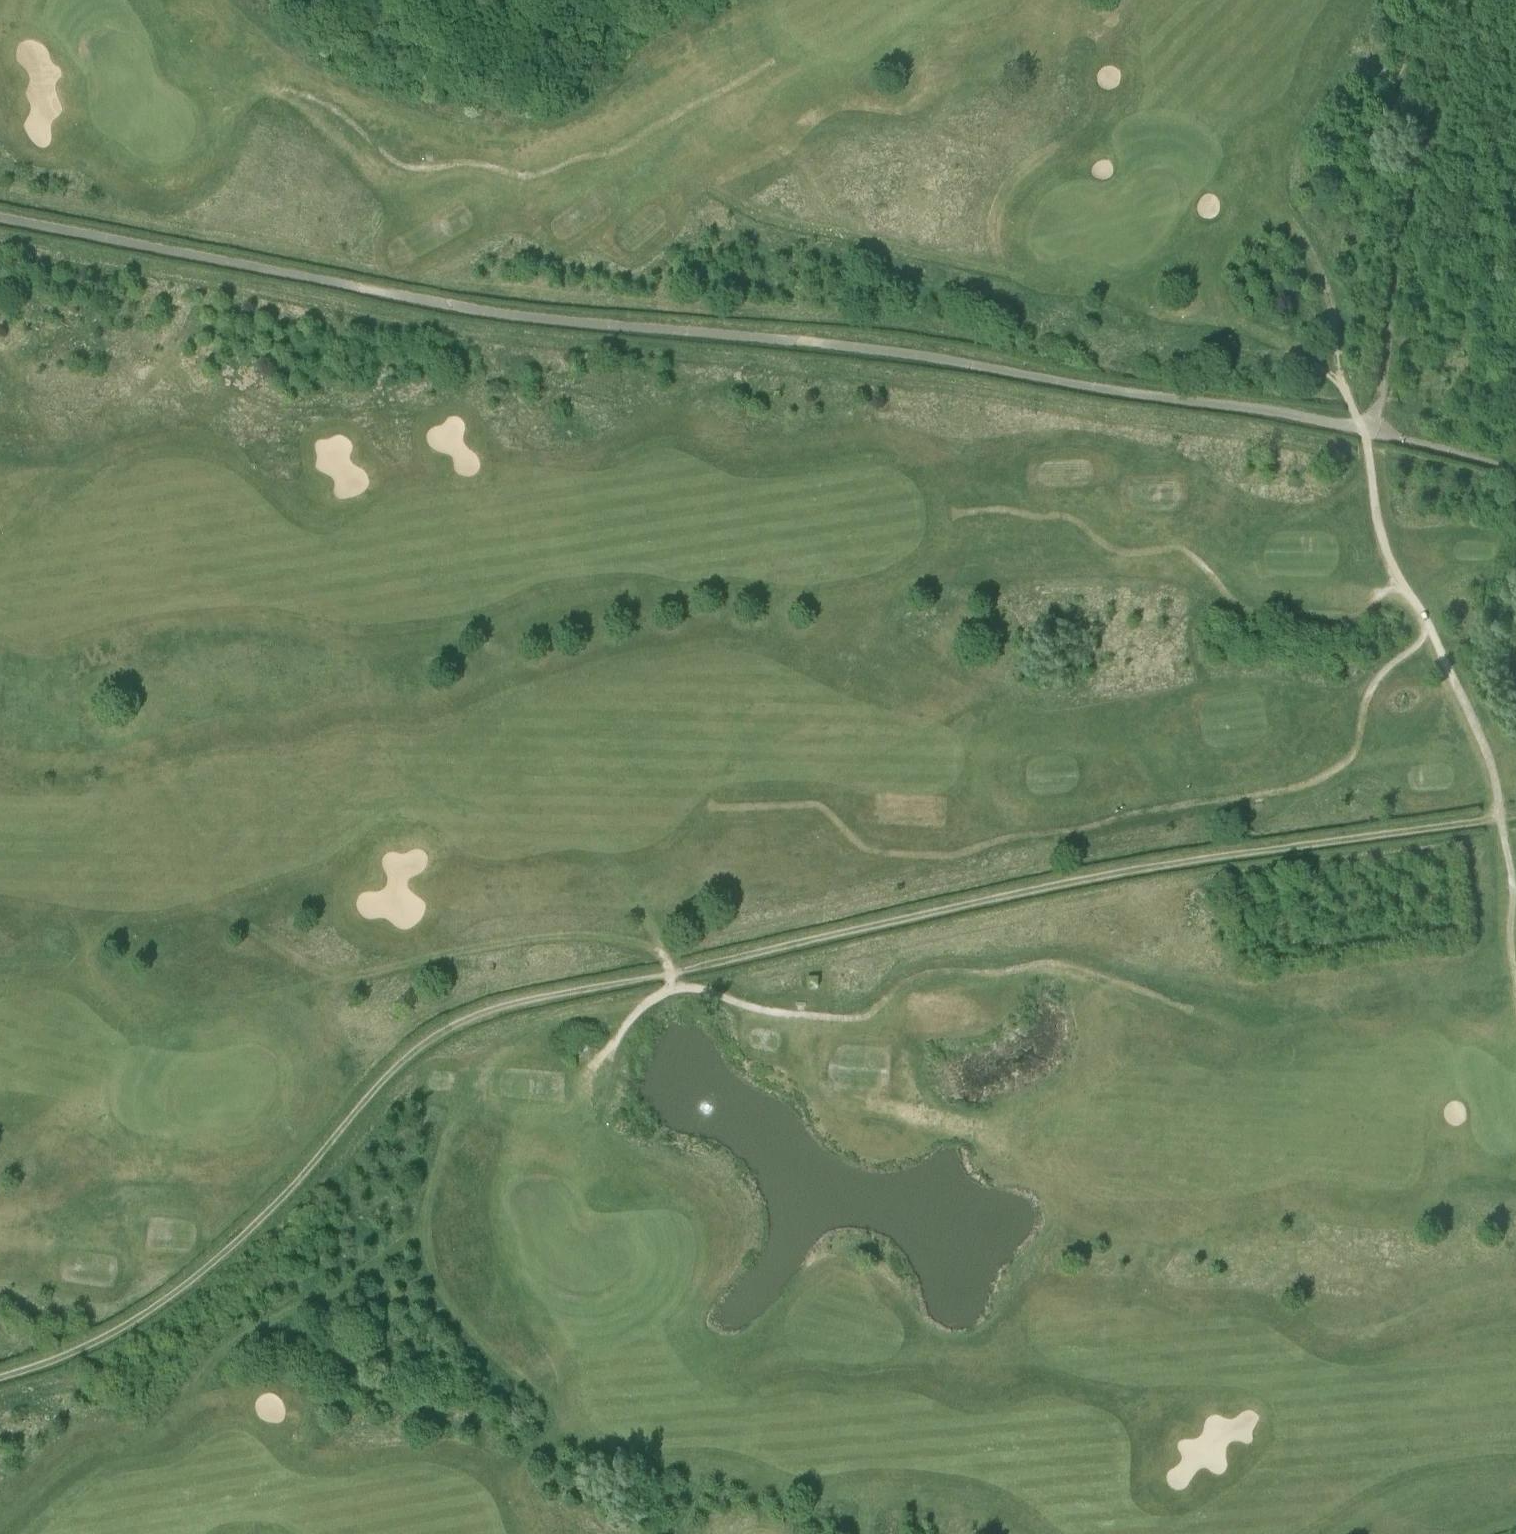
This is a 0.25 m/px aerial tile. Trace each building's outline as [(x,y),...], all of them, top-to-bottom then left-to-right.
[(817,977),(808,977),(807,987),(817,988),(817,977)]
